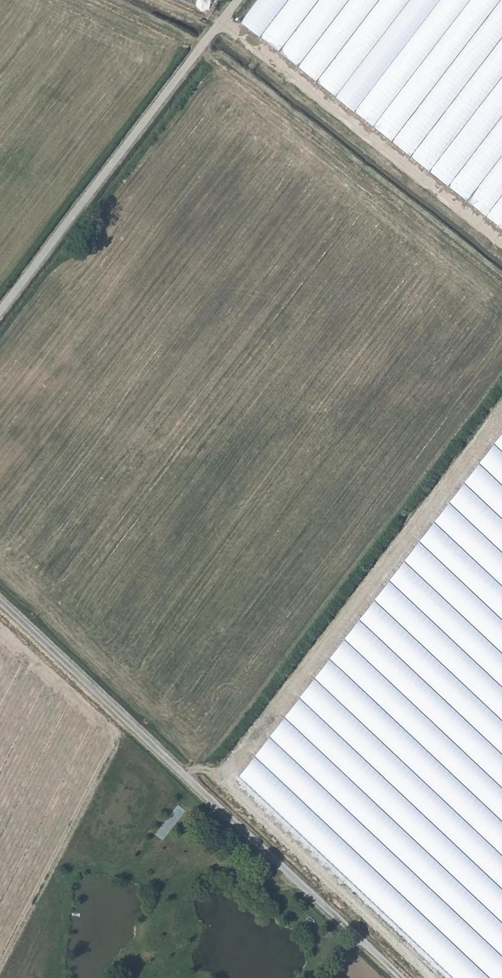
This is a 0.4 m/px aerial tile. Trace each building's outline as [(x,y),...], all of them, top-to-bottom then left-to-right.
[(240,30),(501,237),(501,0),(264,0),(240,30)]
